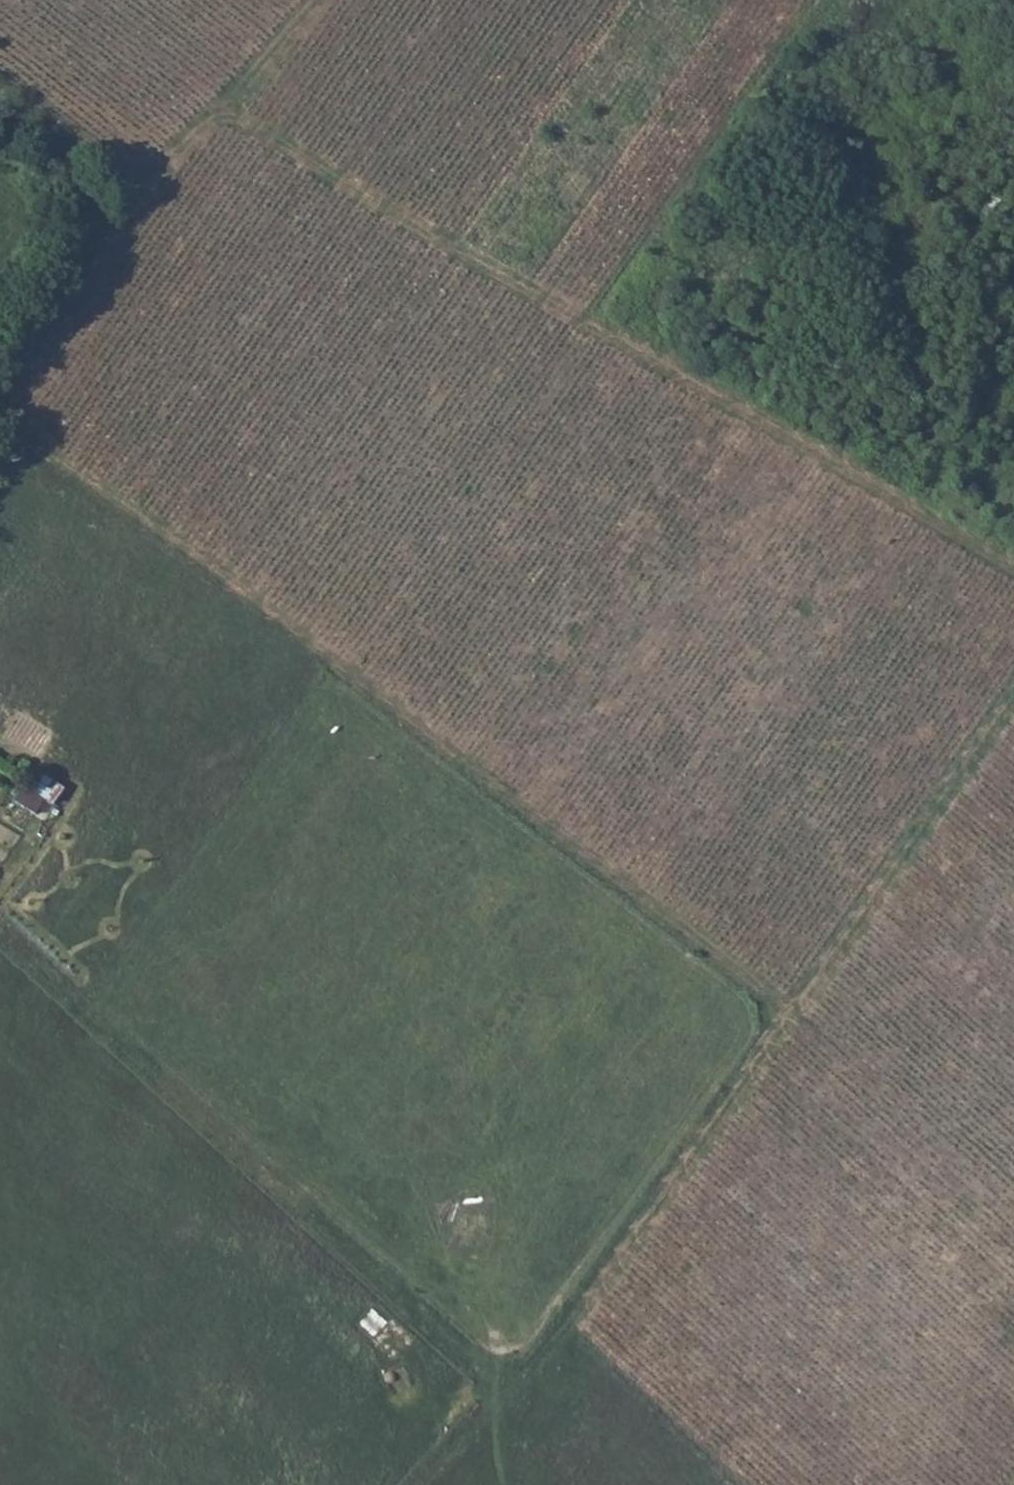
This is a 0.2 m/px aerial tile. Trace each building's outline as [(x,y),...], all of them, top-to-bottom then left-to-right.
[(39,818),(58,782),(33,768),(13,803),(39,818)]
